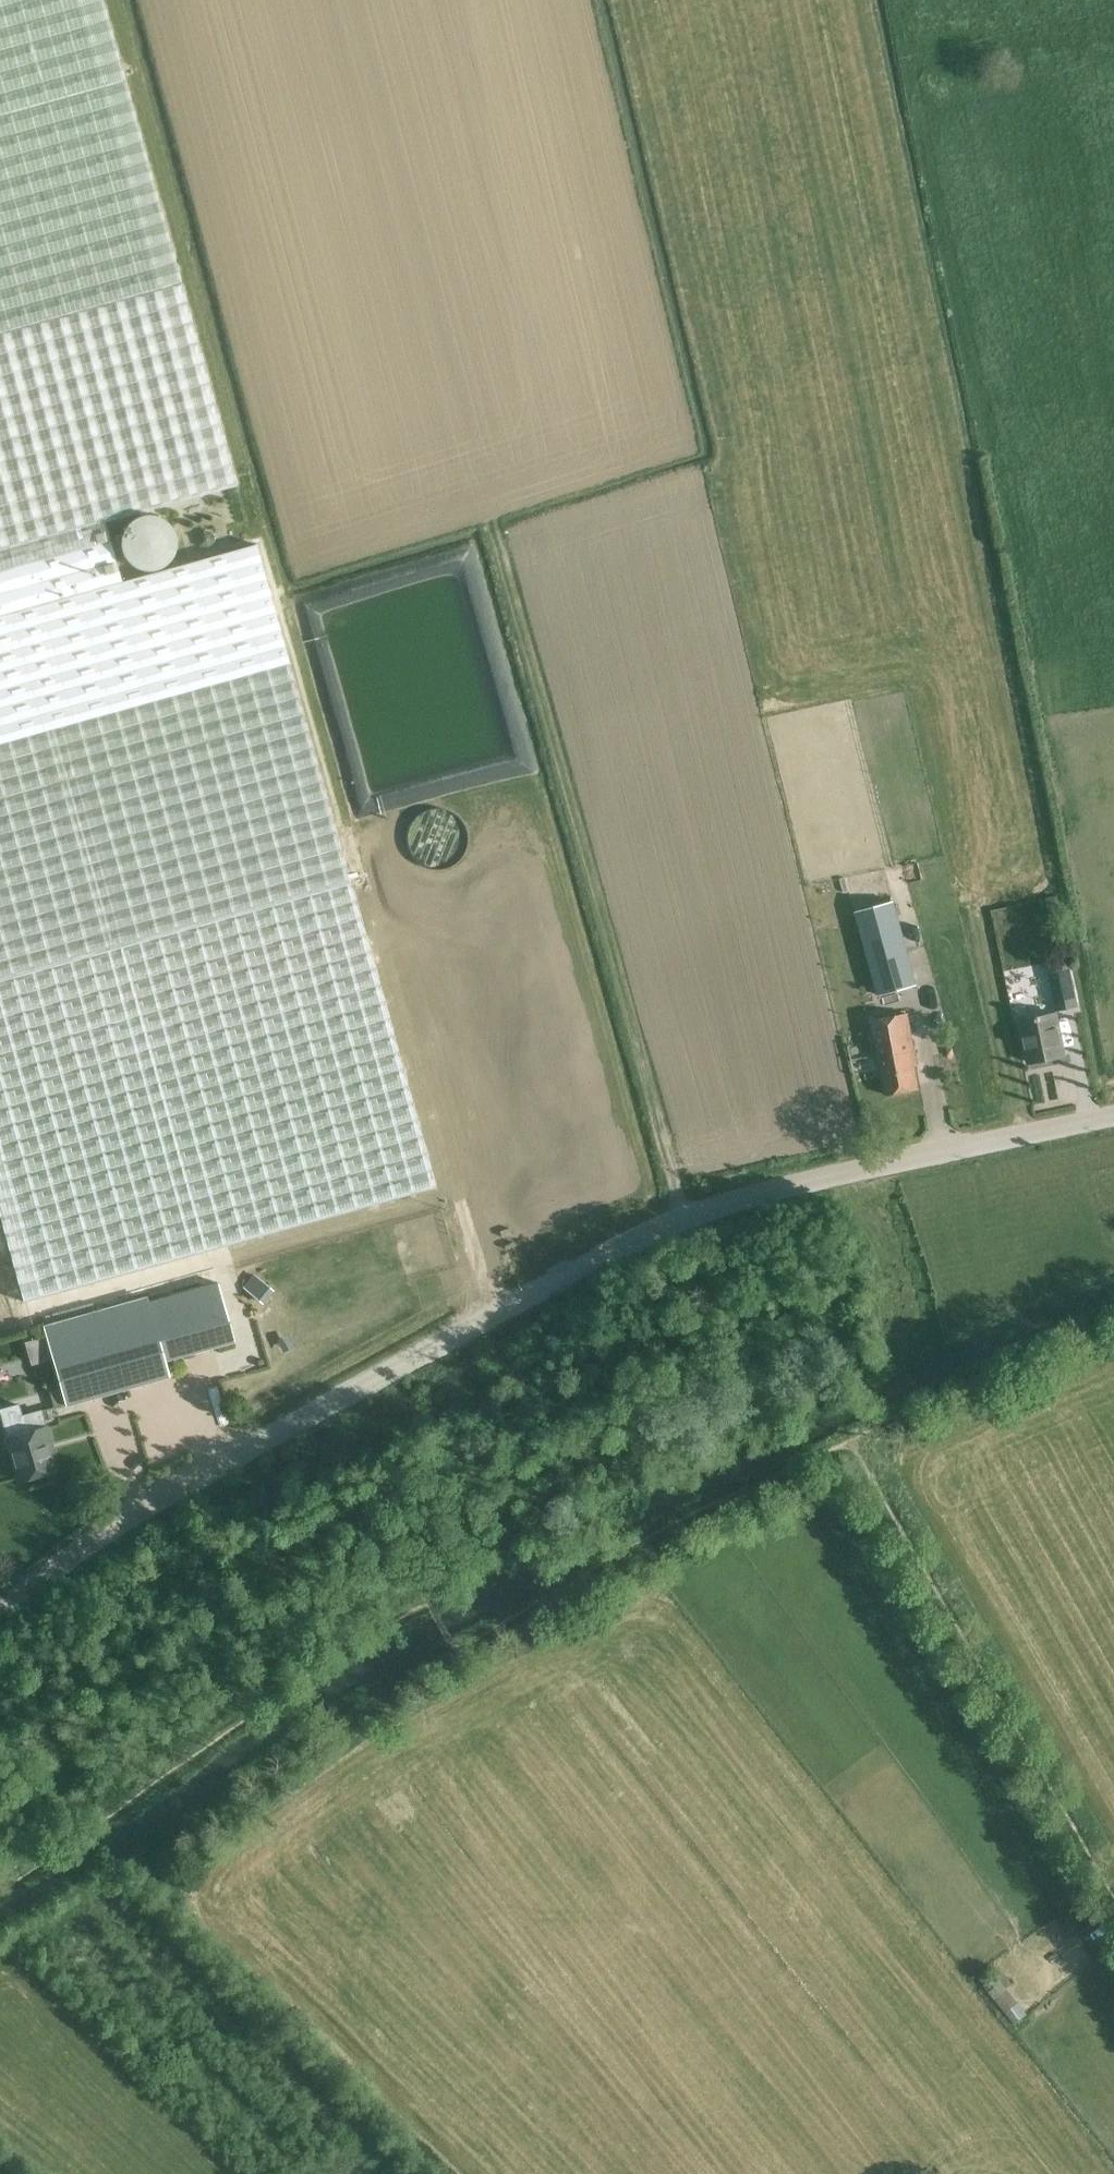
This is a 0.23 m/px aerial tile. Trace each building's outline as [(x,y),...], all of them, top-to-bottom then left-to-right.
[(122,582),(105,522),(239,484),(104,0),(0,0),(0,616),(122,582)] [(147,570),(150,570),(153,570),(156,569),(159,568),(162,567),(165,565),(167,563),(170,561),(171,558),(173,555),(174,553),(175,550),(176,546),(176,543),(176,540),(176,537),(175,534),(174,531),(172,528),(171,525),(169,523),(166,521),(164,519),(161,517),(158,516),(155,515),(152,515),(149,515),(145,515),(142,515),(139,516),(136,517),(133,519),(131,521),(129,523),(126,525),(125,528),(123,531),(122,534),(121,537),(121,540),(121,543),(121,546),(121,549),(122,552),(124,555),(125,558),(127,561),(130,563),(132,565),(135,567),(138,568),(141,569),(144,570),(147,570)] [(23,1306),(439,1187),(256,544),(122,582),(0,616),(0,1225),(23,1306)] [(467,839),(467,838),(467,834),(466,828),(463,822),(459,817),(455,814),(450,811),(440,808),(434,808),(428,809),(421,812),(416,816),(412,820),(410,825),(408,831),(407,837),(407,844),(408,848),(411,854),(415,859),(419,863),(424,866),(434,869),(440,869),(446,867),(452,865),(457,861),(462,856),(465,851),(467,846),(467,839)] [(862,942),(863,942),(867,955),(879,997),(918,986),(902,931),(893,898),(853,909),(862,942)] [(1069,964),(1047,968),(1056,1011),(1077,1006),(1069,964)] [(907,1012),(871,1019),(886,1094),(918,1088),(914,1064),(916,1063),(907,1012)] [(1029,1061),(1063,1054),(1054,1012),(1020,1019),(1029,1061)] [(274,1291),(253,1274),(242,1287),(262,1304),(274,1291)] [(148,1298),(41,1327),(64,1405),(169,1376),(164,1360),(234,1341),(218,1284),(149,1302),(148,1298)] [(45,1426),(6,1437),(18,1479),(53,1469),(46,1444),(50,1443),(45,1426)] [(1014,2024),(1027,2013),(997,1975),(984,1985),(1014,2024)]
